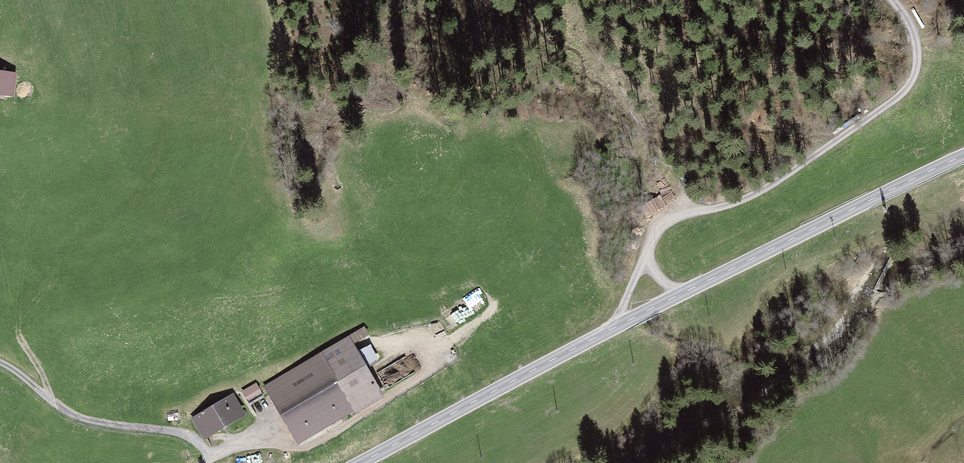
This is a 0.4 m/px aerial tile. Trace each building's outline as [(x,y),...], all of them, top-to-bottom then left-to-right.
[(0,68),(0,108),(5,109),(15,72),(0,68)] [(430,137),(424,131),(415,139),(421,145),(430,137)] [(349,338),(263,387),(297,447),(383,398),(349,338)] [(257,384),(242,392),(247,403),(263,395),(257,384)] [(243,418),(233,397),(196,416),(207,437),(243,418)]
